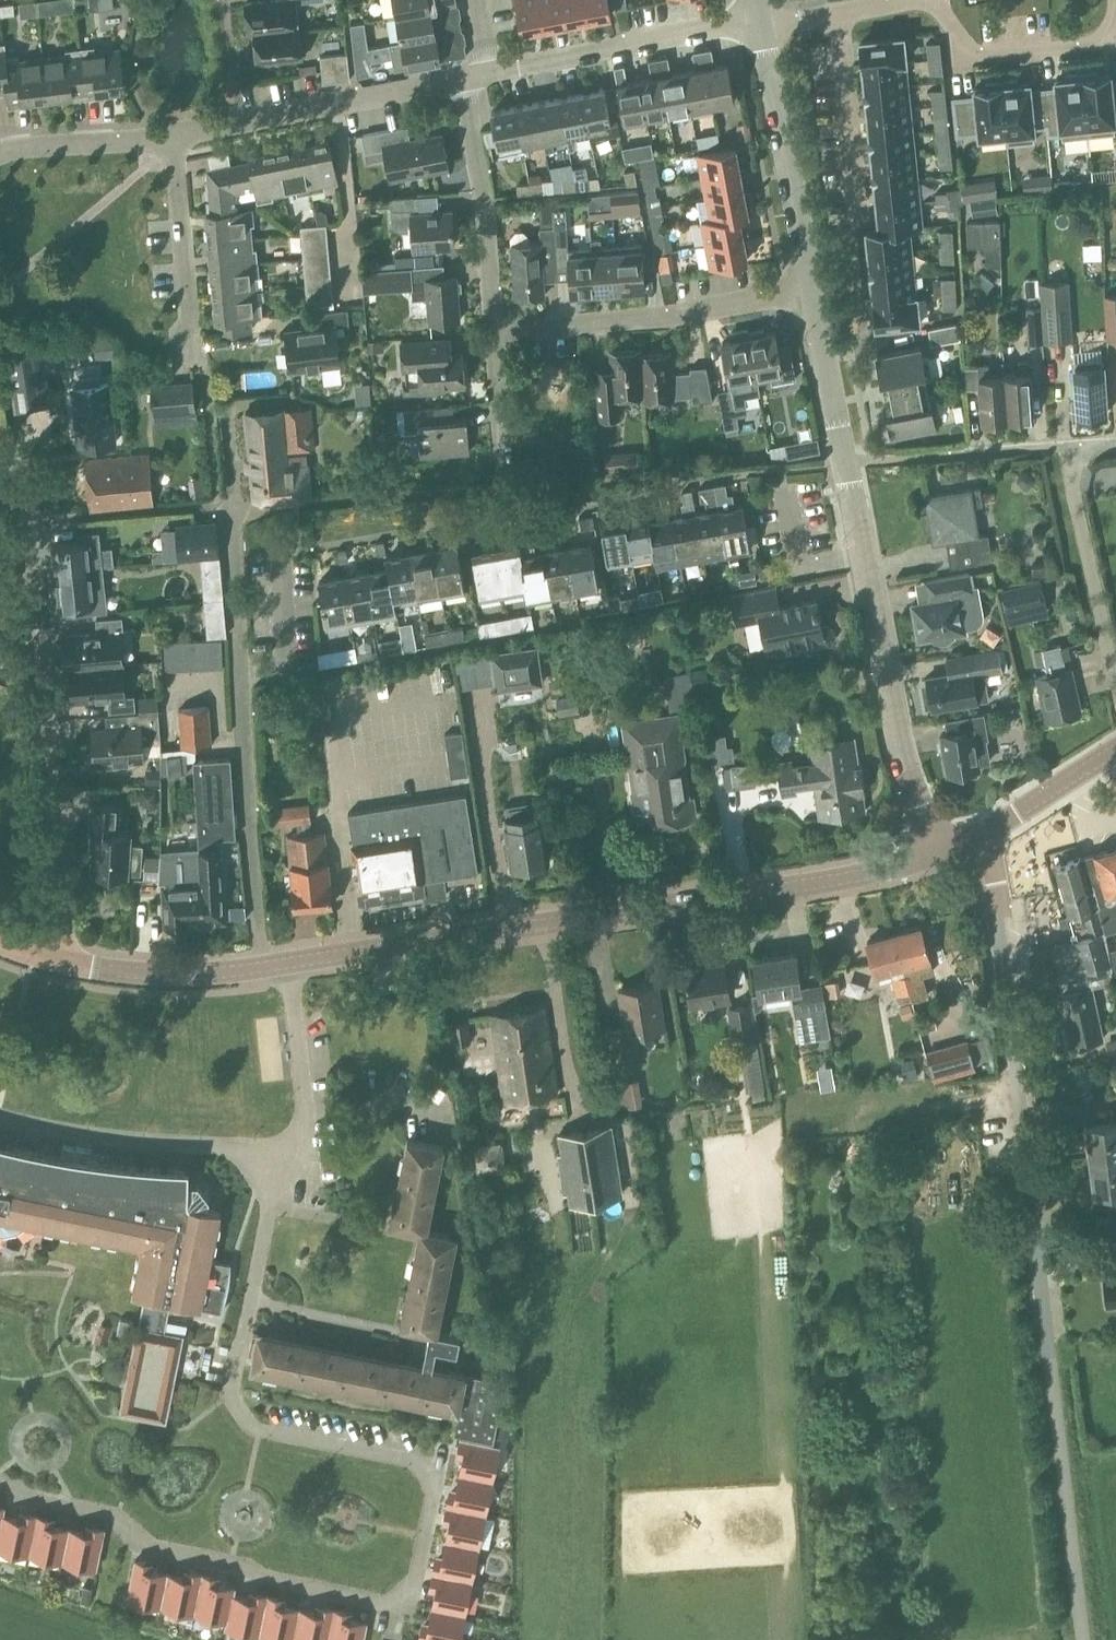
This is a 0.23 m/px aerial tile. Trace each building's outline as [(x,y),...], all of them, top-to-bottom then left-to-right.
[(37,1),(39,15),(51,13),(49,0),(42,0),(37,1)] [(246,3),(249,34),(255,34),(255,33),(295,29),(294,28),(291,0),(277,0),(246,3)] [(398,16),(432,9),(458,4),(457,0),(395,0),(398,16)] [(523,32),(544,28),(539,0),(517,0),(523,32)] [(544,28),(566,24),(561,0),(539,0),(544,28)] [(584,0),(561,0),(566,24),(588,20),(584,0)] [(609,0),(584,0),(588,20),(612,15),(609,0)] [(1002,9),(1043,8),(1042,0),(1001,0),(1002,9)] [(14,3),(0,5),(0,14),(0,16),(16,14),(14,3)] [(461,19),(435,24),(432,9),(398,16),(402,42),(437,35),(463,30),(461,19)] [(258,63),(303,59),(300,28),(294,28),(295,29),(255,33),(255,34),(258,63)] [(353,51),(367,48),(365,34),(350,36),(353,51)] [(407,67),(468,56),(465,45),(440,50),(437,35),(402,42),(407,67)] [(864,65),(906,61),(904,37),(862,41),(864,65)] [(9,93),(10,93),(5,58),(6,57),(4,43),(0,44),(0,94),(9,93)] [(929,59),(943,58),(941,45),(928,46),(929,59)] [(106,90),(125,88),(120,49),(96,52),(95,46),(81,48),(87,98),(106,96),(106,90)] [(737,100),(730,62),(718,65),(715,47),(704,49),(715,104),(737,100)] [(44,58),(49,97),(67,95),(68,100),(87,98),(81,48),(66,50),(67,55),(44,58)] [(367,48),(353,51),(355,65),(370,62),(367,48)] [(694,51),(697,68),(685,70),(693,108),(715,104),(704,49),(694,51)] [(348,54),(321,57),(324,83),(351,80),(348,54)] [(11,107),(31,105),(30,100),(49,97),(44,58),(21,61),(20,56),(6,57),(5,58),(10,93),(9,93),(11,107)] [(673,73),(670,56),(660,57),(671,113),(693,108),(685,70),(673,73)] [(650,59),(653,76),(641,79),(649,117),(671,113),(660,57),(650,59)] [(943,58),(929,59),(931,72),(944,71),(943,58)] [(921,60),(913,61),(914,71),(923,70),(921,60)] [(906,61),(864,65),(867,88),(909,84),(906,61)] [(629,81),(626,64),(615,66),(626,122),(649,117),(641,79),(629,81)] [(1111,75),(1100,77),(1099,71),(1083,73),(1090,136),(1115,134),(1115,82),(1112,82),(1111,75)] [(1068,75),(1068,80),(1057,81),(1058,88),(1044,89),(1048,127),(1047,127),(1048,136),(1063,135),(1063,138),(1063,139),(1090,136),(1083,73),(1068,75)] [(1031,90),(1030,84),(1019,85),(1018,80),(1002,81),(1008,134),(1007,134),(1008,143),(1008,145),(1036,142),(1035,128),(1047,127),(1048,127),(1044,89),(1031,90)] [(987,83),(987,88),(976,89),(977,96),(953,98),(957,136),(981,134),(981,137),(1007,134),(1008,134),(1002,81),(987,83)] [(909,84),(867,88),(869,112),(911,108),(909,84)] [(621,134),(616,110),(610,111),(606,89),(582,93),(590,136),(591,136),(592,139),(621,134)] [(934,106),(947,105),(946,92),(933,93),(934,106)] [(579,146),(578,138),(590,136),(582,93),(561,97),(569,140),(571,151),(575,151),(579,146)] [(554,143),(569,140),(561,97),(539,101),(547,145),(548,152),(555,151),(554,143)] [(517,106),(523,140),(526,157),(533,156),(531,148),(547,145),(539,101),(517,106)] [(947,105),(934,106),(935,119),(949,118),(947,105)] [(493,110),(499,145),(523,140),(517,106),(493,110)] [(911,108),(869,112),(871,135),(914,131),(911,108)] [(741,125),(743,137),(752,135),(750,123),(741,125)] [(642,141),(641,125),(621,126),(622,142),(642,141)] [(408,126),(364,135),(367,152),(384,149),(387,159),(391,179),(406,176),(449,168),(443,135),(411,141),(408,126)] [(914,131),(871,135),(874,159),(916,154),(914,131)] [(939,153),(952,152),(951,138),(938,140),(939,153)] [(303,146),(312,192),(326,189),(325,185),(338,182),(330,141),(303,146)] [(277,151),(285,192),(297,190),(298,195),(312,192),(303,146),(277,151)] [(632,146),(623,147),(626,161),(635,160),(632,146)] [(741,171),(737,147),(699,155),(703,178),(741,171)] [(251,156),(252,162),(253,162),(257,186),(260,202),(275,199),(274,195),(285,192),(277,151),(251,156)] [(952,152),(939,153),(940,166),(954,165),(952,152)] [(916,154),(874,159),(876,182),(918,178),(916,154)] [(236,190),(257,186),(253,162),(252,162),(218,168),(210,179),(213,214),(238,212),(238,211),(236,190)] [(625,172),(628,185),(638,184),(635,170),(625,172)] [(741,171),(703,178),(708,200),(745,193),(741,171)] [(1051,173),(1041,174),(1042,190),(1053,189),(1051,173)] [(653,175),(643,177),(645,189),(656,187),(653,175)] [(591,188),(590,178),(577,179),(578,189),(591,188)] [(918,178),(876,182),(879,205),(921,201),(918,178)] [(564,181),(565,191),(578,189),(577,179),(564,181)] [(545,192),(544,182),(531,183),(532,193),(545,192)] [(518,185),(519,195),(532,193),(531,183),(518,185)] [(647,199),(658,197),(656,187),(645,189),(647,199)] [(624,192),(611,193),(612,204),(612,208),(613,217),(627,215),(626,207),(640,205),(639,190),(624,192)] [(964,204),(962,190),(950,192),(951,205),(964,204)] [(937,193),(938,207),(951,205),(950,192),(937,193)] [(612,204),(611,193),(598,194),(588,195),(589,210),(612,208),(612,204)] [(740,216),(749,214),(745,193),(708,200),(712,220),(712,221),(740,216)] [(391,198),(393,231),(413,230),(414,248),(454,245),(452,211),(420,214),(419,196),(391,198)] [(971,203),(973,216),(998,212),(996,199),(971,203)] [(921,201),(879,205),(881,229),(910,226),(910,228),(923,226),(921,201)] [(323,209),(317,210),(319,223),(330,222),(329,212),(323,209)] [(254,210),(238,211),(238,212),(213,214),(208,214),(210,241),(252,237),(251,225),(255,225),(254,210)] [(703,222),(706,240),(707,245),(744,238),(740,216),(712,221),(712,220),(703,222)] [(662,219),(652,221),(654,232),(664,230),(662,219)] [(1001,219),(968,222),(969,248),(984,246),(987,250),(988,266),(1004,264),(1001,219)] [(301,226),(303,239),(329,237),(327,224),(301,226)] [(881,229),(868,231),(871,255),(913,250),(910,228),(910,226),(881,229)] [(554,227),(539,228),(540,243),(532,243),(532,238),(528,233),(518,234),(514,238),(515,245),(512,245),(515,297),(545,295),(543,264),(556,263),(554,228),(554,227)] [(567,227),(554,228),(556,263),(569,262),(572,293),(595,291),(592,248),(569,250),(567,227)] [(656,243),(666,241),(664,230),(654,232),(656,243)] [(954,233),(941,234),(941,247),(955,246),(954,233)] [(252,237),(210,241),(212,267),(259,263),(257,249),(253,249),(252,237)] [(304,253),(330,250),(329,237),(303,239),(304,253)] [(602,247),(601,238),(591,239),(592,248),(595,291),(619,290),(615,246),(602,247)] [(711,267),(749,260),(744,238),(707,245),(711,267)] [(1102,258),(1101,243),(1083,244),(1083,259),(1102,258)] [(615,246),(619,290),(645,288),(642,244),(615,246)] [(955,246),(941,247),(942,260),(955,259),(955,246)] [(330,250),(304,253),(305,266),(331,263),(330,250)] [(873,278),(915,274),(913,250),(871,255),(873,278)] [(259,263),(212,267),(214,293),(256,290),(255,278),(260,277),(259,263)] [(306,279),(332,276),(331,263),(305,266),(306,279)] [(429,297),(431,322),(460,320),(457,277),(444,278),(444,265),(363,271),(364,292),(413,288),(414,298),(429,297)] [(674,281),(671,270),(661,272),(664,283),(674,281)] [(875,302),(917,298),(915,274),(873,278),(875,302)] [(332,276),(306,279),(307,292),(333,290),(332,276)] [(944,294),(957,294),(956,280),(943,281),(944,294)] [(1018,281),(997,280),(996,305),(1017,306),(1018,281)] [(1069,282),(1043,284),(1047,342),(1073,340),(1069,282)] [(217,320),(224,319),(226,332),(252,330),(251,317),(263,316),(262,301),(257,302),(256,290),(214,293),(217,320)] [(333,290),(307,292),(308,305),(334,303),(333,290)] [(957,294),(944,294),(944,307),(958,307),(957,294)] [(1115,339),(1115,296),(1106,296),(1109,340),(1115,339)] [(917,298),(875,302),(878,326),(920,322),(917,298)] [(1042,308),(1028,309),(1031,343),(1045,341),(1042,308)] [(321,314),(323,327),(287,333),(292,371),(341,364),(336,326),(349,324),(347,311),(321,314)] [(960,324),(930,329),(933,345),(963,340),(960,324)] [(723,343),(733,391),(734,395),(720,398),(726,430),(740,427),(737,408),(747,406),(744,389),(745,389),(743,379),(757,376),(749,333),(750,333),(749,329),(747,329),(747,330),(732,333),(734,341),(723,343)] [(244,333),(245,344),(264,342),(263,330),(244,333)] [(771,373),(773,383),(799,378),(796,361),(782,364),(776,332),(766,334),(765,330),(750,333),(749,333),(757,376),(771,373)] [(463,353),(452,354),(451,339),(402,343),(404,369),(409,369),(410,392),(406,393),(406,394),(437,392),(437,386),(465,384),(463,353)] [(936,425),(934,412),(940,411),(936,388),(929,389),(927,376),(933,374),(929,353),(923,354),(922,347),(878,354),(884,384),(890,383),(892,397),(887,398),(894,433),(936,425)] [(43,348),(9,353),(15,399),(50,394),(43,348)] [(613,382),(598,383),(601,418),(618,417),(616,397),(644,395),(642,355),(642,350),(611,352),(613,382)] [(707,367),(691,368),(692,372),(674,373),(672,353),(642,355),(644,395),(645,400),(694,397),(694,403),(714,402),(707,367)] [(1006,375),(1009,419),(1035,417),(1031,360),(1021,361),(1022,374),(1006,375)] [(1009,419),(1006,375),(991,376),(990,363),(979,364),(984,421),(1009,419)] [(1103,366),(1077,368),(1079,399),(1071,400),(1073,416),(1080,415),(1080,416),(1107,414),(1103,366)] [(81,445),(117,442),(112,382),(76,385),(81,445)] [(157,413),(196,410),(194,383),(155,387),(157,413)] [(245,413),(255,500),(312,494),(309,454),(287,456),(287,451),(317,449),(312,406),(245,413)] [(420,434),(421,456),(470,452),(467,418),(455,419),(454,406),(398,410),(400,435),(420,434)] [(818,438),(785,444),(788,458),(821,452),(818,438)] [(622,453),(608,454),(609,473),(624,471),(622,453)] [(86,460),(90,509),(154,504),(151,454),(86,460)] [(752,548),(745,505),(736,506),(734,495),(729,495),(727,483),(716,485),(719,499),(728,553),(752,548)] [(709,511),(697,513),(705,556),(728,553),(719,499),(716,485),(701,488),(703,500),(707,500),(709,511)] [(981,536),(976,507),(985,505),(982,488),(925,497),(928,513),(922,514),(926,532),(931,531),(934,545),(947,542),(952,568),(994,561),(990,535),(981,536)] [(684,505),(686,515),(674,517),(682,560),(705,556),(697,513),(695,503),(693,489),(684,491),(687,505),(684,505)] [(663,508),(672,507),(670,494),(661,495),(663,508)] [(651,521),(650,511),(626,515),(634,559),(656,555),(657,555),(651,521)] [(595,514),(581,517),(583,530),(597,527),(595,514)] [(602,519),(604,526),(610,563),(634,559),(626,515),(602,519)] [(682,560),(674,517),(651,521),(657,555),(656,555),(658,565),(682,560)] [(176,528),(162,529),(163,549),(164,560),(179,559),(220,555),(217,520),(176,523),(176,528)] [(533,526),(518,528),(520,541),(535,538),(533,526)] [(81,542),(53,545),(57,584),(76,582),(73,560),(101,557),(99,532),(80,534),(81,542)] [(379,555),(388,554),(387,541),(377,542),(379,555)] [(600,586),(592,543),(569,547),(577,591),(600,586)] [(506,593),(527,589),(528,589),(521,551),(520,545),(498,549),(506,593)] [(435,550),(443,593),(467,589),(459,546),(435,550)] [(545,552),(553,595),(577,591),(569,547),(545,552)] [(350,561),(348,548),(340,549),(342,562),(350,561)] [(527,589),(529,600),(553,595),(545,552),(536,553),(535,548),(521,551),(528,589),(527,589)] [(154,555),(152,555),(153,561),(164,560),(163,549),(154,550),(154,555)] [(506,593),(498,549),(474,554),(482,598),(506,593)] [(412,554),(420,597),(443,593),(435,550),(412,554)] [(389,558),(391,569),(397,601),(420,597),(412,554),(389,558)] [(59,605),(52,605),(53,617),(107,611),(101,557),(73,560),(76,582),(57,584),(59,605)] [(772,564),(760,566),(762,578),(774,576),(772,564)] [(366,573),(375,617),(400,613),(397,601),(391,569),(366,573)] [(758,581),(756,569),(730,573),(732,586),(758,581)] [(344,577),(352,621),(375,617),(366,573),(344,577)] [(974,589),(972,573),(927,581),(930,603),(914,606),(920,640),(936,638),(938,640),(939,641),(941,642),(943,642),(948,641),(950,639),(952,639),(954,637),(954,636),(954,634),(967,632),(966,627),(975,626),(977,626),(978,625),(981,621),(981,620),(982,618),(982,616),(978,589),(974,589)] [(320,582),(328,625),(352,621),(344,577),(320,582)] [(1041,581),(1001,591),(1006,612),(1046,603),(1041,581)] [(223,586),(205,588),(206,600),(224,598),(223,586)] [(831,643),(835,637),(834,629),(827,625),(822,626),(817,600),(780,607),(776,586),(733,594),(738,623),(762,618),(768,646),(782,643),(783,647),(790,651),(797,650),(802,644),(801,640),(816,637),(817,640),(823,645),(831,643)] [(1065,605),(1079,600),(1074,587),(1060,592),(1065,605)] [(662,588),(639,592),(640,595),(641,605),(642,605),(664,601),(662,588)] [(625,610),(622,595),(610,597),(613,612),(625,610)] [(224,598),(206,600),(207,611),(225,610),(224,598)] [(535,626),(533,613),(510,617),(513,630),(535,626)] [(71,667),(123,662),(120,630),(124,629),(122,615),(96,617),(98,631),(63,634),(66,667),(71,667)] [(480,622),(482,636),(513,630),(510,617),(480,622)] [(459,627),(449,629),(452,642),(461,640),(459,627)] [(443,643),(441,631),(426,633),(428,646),(443,643)] [(404,642),(403,636),(379,641),(382,655),(406,650),(404,642)] [(164,640),(163,668),(224,667),(223,639),(164,640)] [(417,639),(404,642),(406,650),(418,648),(417,639)] [(1048,720),(1081,713),(1071,669),(1067,670),(1064,658),(1062,646),(1061,645),(1043,649),(1047,664),(1049,675),(1038,677),(1048,720)] [(1069,645),(1062,646),(1064,658),(1072,656),(1069,645)] [(318,653),(320,666),(359,659),(356,646),(318,653)] [(541,682),(535,648),(492,655),(498,690),(541,682)] [(924,692),(927,707),(932,706),(933,709),(978,701),(978,700),(988,698),(984,674),(1002,671),(999,649),(947,658),(950,674),(927,677),(929,691),(924,692)] [(1043,649),(1034,651),(1037,666),(1047,664),(1043,649)] [(71,667),(73,699),(108,696),(109,710),(135,708),(134,694),(125,695),(123,662),(71,667)] [(663,700),(680,699),(679,670),(661,671),(663,700)] [(578,695),(559,698),(561,716),(580,713),(578,695)] [(183,747),(212,745),(209,706),(180,708),(183,747)] [(744,708),(721,717),(731,740),(753,731),(744,708)] [(129,726),(93,729),(95,747),(91,748),(88,752),(89,764),(93,768),(115,767),(115,762),(143,760),(142,745),(161,743),(159,711),(128,713),(129,726)] [(948,773),(961,771),(962,776),(978,774),(977,768),(980,768),(979,763),(990,762),(986,738),(988,738),(984,714),(946,720),(949,733),(941,734),(948,773)] [(677,715),(625,723),(630,752),(633,773),(636,792),(638,808),(654,806),(657,823),(696,817),(693,798),(689,798),(682,757),(684,756),(677,715)] [(462,732),(445,735),(451,778),(469,775),(462,732)] [(819,817),(866,810),(863,793),(865,792),(860,764),(859,765),(854,737),(808,744),(811,762),(779,767),(783,788),(814,783),(819,817)] [(161,756),(161,775),(188,772),(186,753),(161,756)] [(231,758),(193,761),(195,787),(233,784),(231,758)] [(763,763),(732,768),(734,785),(766,781),(763,763)] [(218,838),(237,838),(233,784),(195,787),(201,885),(203,904),(185,906),(186,922),(224,920),(221,883),(225,883),(224,865),(220,866),(218,838)] [(141,788),(140,803),(155,804),(157,790),(141,788)] [(467,795),(349,813),(354,844),(352,845),(361,902),(424,893),(425,896),(449,893),(446,878),(479,873),(467,795)] [(569,819),(565,797),(550,798),(553,821),(569,819)] [(538,801),(505,806),(508,828),(507,828),(512,861),(513,867),(516,867),(520,870),(529,869),(531,865),(549,862),(543,824),(543,822),(541,822),(538,801)] [(90,830),(93,830),(92,846),(96,847),(94,871),(126,874),(127,871),(140,872),(142,844),(127,843),(128,833),(118,832),(120,806),(93,804),(90,830)] [(310,804),(286,807),(288,825),(312,822),(310,804)] [(333,904),(326,832),(289,835),(296,908),(333,904)] [(1105,932),(1115,929),(1115,848),(1082,858),(1091,890),(1097,888),(1102,906),(1098,907),(1099,908),(1105,932)] [(1071,916),(1099,908),(1098,907),(1102,906),(1097,888),(1091,890),(1082,858),(1056,865),(1070,916),(1071,916)] [(185,879),(164,879),(168,923),(186,922),(185,906),(203,904),(201,885),(185,886),(185,879)] [(1105,932),(1099,908),(1071,916),(1074,924),(1085,921),(1087,928),(1072,932),(1075,940),(1031,952),(1034,985),(1112,963),(1103,932),(1105,932)] [(922,927),(895,935),(904,966),(904,965),(907,975),(906,975),(911,992),(910,992),(912,1000),(929,995),(920,962),(930,959),(922,927)] [(895,935),(868,942),(877,973),(904,966),(895,935)] [(796,954),(755,960),(761,995),(791,990),(801,1042),(832,1036),(822,985),(802,988),(796,954)] [(725,964),(687,970),(688,979),(688,983),(689,983),(692,1003),(730,997),(725,964)] [(1112,964),(1060,978),(1064,992),(1061,993),(1068,1026),(1064,1027),(1067,1044),(1072,1043),(1073,1046),(1105,1039),(1094,987),(1115,981),(1115,978),(1112,964)] [(911,992),(906,975),(894,978),(898,995),(910,992),(911,992)] [(658,984),(620,990),(625,1026),(608,1028),(614,1069),(639,1065),(634,1032),(665,1028),(658,984)] [(914,1017),(910,1003),(899,1006),(903,1020),(914,1017)] [(731,1008),(735,1038),(755,1035),(750,1005),(731,1008)] [(545,1008),(492,1016),(505,1102),(558,1094),(545,1008)] [(471,1042),(468,1022),(452,1024),(455,1045),(471,1042)] [(755,1040),(741,1042),(749,1091),(763,1089),(755,1040)] [(968,1041),(928,1052),(936,1079),(976,1068),(968,1041)] [(1106,1043),(1109,1060),(1115,1058),(1115,1041),(1106,1043)] [(916,1059),(902,1062),(906,1080),(919,1077),(916,1059)] [(1097,1089),(1094,1074),(1091,1074),(1090,1067),(1074,1070),(1079,1099),(1094,1096),(1093,1090),(1097,1089)] [(639,1077),(617,1081),(619,1096),(641,1093),(639,1077)] [(340,1084),(331,1084),(331,1094),(341,1094),(340,1084)] [(1088,1126),(1088,1128),(1090,1128),(1094,1159),(1115,1156),(1115,1123),(1088,1126)] [(622,1195),(611,1126),(562,1134),(565,1156),(561,1157),(566,1190),(571,1189),(573,1203),(622,1195)] [(931,1130),(919,1133),(921,1145),(934,1143),(931,1130)] [(445,1146),(408,1139),(391,1223),(421,1229),(401,1326),(430,1332),(427,1345),(458,1352),(461,1336),(431,1330),(451,1234),(421,1227),(435,1161),(442,1163),(445,1146)] [(498,1168),(498,1140),(478,1140),(478,1167),(498,1168)] [(4,1235),(18,1232),(30,1224),(46,1227),(46,1230),(54,1231),(55,1229),(62,1230),(62,1233),(70,1235),(71,1232),(93,1237),(93,1239),(101,1241),(102,1238),(109,1240),(109,1242),(117,1244),(118,1242),(143,1247),(141,1257),(138,1257),(136,1265),(139,1266),(137,1273),(135,1273),(133,1281),(136,1282),(133,1294),(145,1296),(139,1326),(127,1383),(125,1389),(121,1408),(128,1409),(150,1414),(167,1417),(184,1336),(181,1335),(166,1332),(172,1302),(221,1312),(221,1313),(222,1313),(223,1311),(223,1309),(224,1307),(225,1305),(225,1303),(226,1301),(227,1299),(227,1297),(228,1295),(228,1293),(229,1291),(229,1289),(230,1287),(230,1285),(230,1283),(231,1281),(231,1279),(231,1277),(231,1275),(232,1272),(232,1270),(232,1268),(232,1266),(232,1264),(232,1262),(231,1262),(231,1263),(212,1259),(214,1248),(216,1249),(218,1240),(216,1240),(217,1232),(220,1233),(221,1224),(219,1224),(221,1212),(208,1209),(210,1200),(199,1185),(189,1185),(190,1171),(178,1170),(178,1168),(169,1167),(169,1170),(161,1170),(162,1167),(153,1166),(153,1169),(142,1168),(131,1167),(131,1165),(123,1164),(122,1166),(115,1166),(115,1163),(106,1162),(106,1165),(95,1163),(72,1160),(61,1158),(62,1155),(53,1154),(53,1156),(45,1155),(46,1152),(37,1151),(37,1153),(26,1151),(15,1148),(16,1146),(8,1144),(7,1146),(0,1145),(0,1234),(4,1235)] [(1094,1159),(1097,1190),(1096,1190),(1096,1192),(1115,1189),(1115,1156),(1094,1159)] [(1105,1275),(1109,1305),(1115,1304),(1115,1274),(1105,1275)] [(134,1320),(121,1318),(118,1331),(131,1333),(134,1320)] [(103,1323),(98,1338),(108,1342),(113,1326),(103,1323)] [(449,1377),(258,1338),(252,1368),(459,1410),(455,1433),(494,1441),(506,1382),(451,1370),(449,1377)] [(500,1420),(497,1436),(509,1438),(512,1423),(500,1420)] [(462,1473),(494,1480),(501,1446),(462,1438),(460,1450),(467,1452),(462,1473)] [(448,1505),(487,1513),(494,1480),(462,1473),(457,1496),(451,1494),(448,1505)] [(448,1540),(480,1547),(487,1513),(448,1505),(446,1517),(453,1518),(448,1540)] [(39,1517),(29,1514),(27,1520),(7,1516),(4,1516),(0,1536),(0,1549),(31,1556),(39,1517)] [(64,1563),(72,1530),(49,1525),(50,1519),(39,1517),(31,1556),(64,1563)] [(72,1530),(64,1563),(98,1570),(107,1531),(95,1528),(94,1534),(72,1530)] [(435,1572),(474,1580),(480,1547),(448,1540),(444,1562),(437,1561),(435,1572)] [(213,1553),(225,1565),(233,1556),(242,1564),(243,1562),(223,1543),(213,1553)] [(162,1607),(169,1575),(147,1570),(149,1563),(137,1561),(129,1601),(162,1607)] [(290,1584),(298,1573),(283,1563),(275,1575),(290,1584)] [(169,1575),(162,1607),(194,1614),(202,1574),(193,1572),(192,1579),(169,1575)] [(434,1606),(467,1613),(474,1580),(435,1572),(433,1583),(439,1584),(434,1606)] [(202,1574),(194,1614),(227,1621),(233,1595),(235,1595),(237,1589),(213,1584),(215,1577),(202,1574)] [(84,1586),(81,1601),(90,1602),(93,1587),(84,1586)] [(260,1634),(268,1596),(257,1593),(256,1599),(235,1595),(233,1595),(227,1621),(226,1627),(260,1634)] [(301,1609),(278,1604),(280,1598),(268,1596),(260,1634),(290,1639),(294,1639),(301,1609)] [(434,1606),(430,1629),(423,1627),(421,1639),(426,1639),(461,1639),(467,1613),(434,1606)] [(336,1609),(325,1607),(324,1613),(301,1609),(294,1639),(329,1639),(336,1609)] [(329,1639),(365,1639),(369,1623),(346,1618),(347,1611),(336,1609),(329,1639)]
